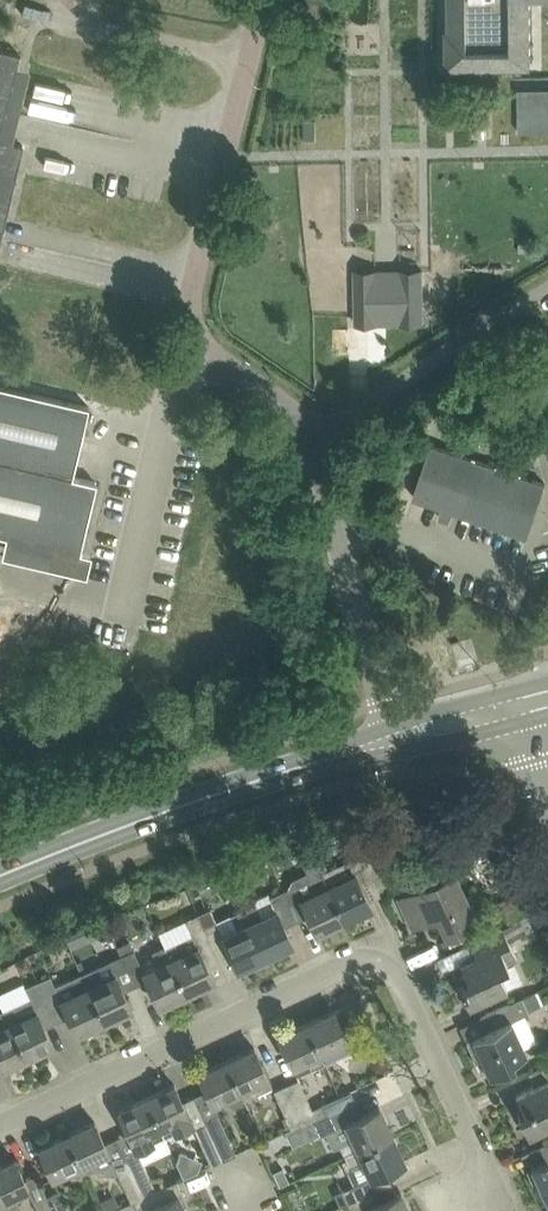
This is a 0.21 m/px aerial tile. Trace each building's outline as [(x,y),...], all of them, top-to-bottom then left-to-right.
[(451,25),(448,26),(448,63),(532,62),(531,0),(450,0),(451,25)] [(20,142),(13,140),(29,64),(17,62),(20,50),(0,46),(0,241),(20,142)] [(519,88),(519,114),(520,131),(547,130),(547,87),(519,88)] [(378,269),(356,269),(357,322),(424,321),(423,269),(401,269),(401,293),(378,293),(378,269)] [(4,532),(0,554),(86,571),(90,551),(81,549),(95,478),(73,474),(88,401),(0,383),(0,531),(4,532)] [(527,536),(528,534),(545,484),(433,444),(417,489),(414,495),(482,519),(482,520),(527,536)] [(488,842),(492,853),(502,849),(504,848),(499,837),(497,838),(488,842)] [(314,853),(319,850),(322,849),(317,839),(309,843),(314,853)] [(384,859),(369,866),(378,887),(395,879),(383,852),(381,853),(384,859)] [(298,884),(286,889),(300,918),(309,914),(317,931),(347,917),(329,880),(325,871),(323,872),(316,857),(304,863),(311,878),(298,884)] [(369,866),(367,863),(329,880),(347,917),(372,905),(369,899),(381,893),(378,887),(369,866)] [(473,891),(467,894),(455,870),(398,896),(412,927),(438,915),(447,934),(478,920),(474,911),(481,908),(473,891)] [(247,907),(268,954),(293,942),(285,925),(300,918),(286,889),(274,895),(280,908),(266,914),(260,902),(247,907)] [(521,896),(500,906),(508,922),(529,912),(521,896)] [(211,907),(199,913),(218,956),(230,950),(238,967),(268,954),(247,907),(234,913),(240,926),(226,933),(220,920),(217,921),(211,907)] [(218,956),(199,913),(186,919),(192,933),(168,944),(189,990),(214,978),(207,961),(218,956)] [(470,1005),(491,994),(508,986),(500,968),(521,959),(512,939),(527,931),(520,918),(505,925),(470,942),(476,955),(461,962),(470,981),(460,986),(470,1005)] [(144,971),(134,949),(124,953),(137,983),(148,978),(160,1004),(189,990),(168,944),(153,952),(159,964),(144,971)] [(97,966),(85,971),(107,1018),(132,1006),(124,989),(137,983),(124,953),(111,959),(97,966)] [(85,971),(72,977),(56,984),(51,974),(41,979),(59,1019),(69,1015),(77,1032),(107,1018),(85,971)] [(31,996),(6,1008),(27,1055),(53,1043),(45,1026),(59,1019),(41,979),(27,986),(31,996)] [(522,996),(529,1010),(544,1003),(537,989),(522,996)] [(537,1040),(525,1014),(529,1012),(522,996),(480,1016),(487,1029),(467,1039),(479,1065),(485,1062),(491,1075),(518,1062),(517,1059),(531,1052),(528,1044),(537,1040)] [(347,1006),(355,1023),(367,1018),(359,1001),(347,1006)] [(0,1011),(0,1068),(27,1055),(6,1008),(0,1011)] [(325,1061),(332,1058),(353,1048),(335,1009),(307,1022),(325,1061)] [(279,1035),(289,1057),(293,1066),(297,1074),(315,1066),(325,1061),(307,1022),(279,1035)] [(255,1046),(227,1059),(245,1099),(273,1086),(265,1068),(255,1046)] [(213,1103),(227,1097),(231,1105),(245,1099),(227,1059),(199,1072),(209,1094),(213,1103)] [(529,1071),(535,1084),(517,1092),(524,1109),(518,1111),(529,1134),(547,1125),(547,1062),(529,1071)] [(300,1079),(287,1084),(304,1121),(316,1116),(328,1110),(325,1102),(313,1107),(300,1079)] [(147,1096),(166,1137),(181,1130),(194,1124),(190,1115),(185,1105),(175,1083),(147,1096)] [(291,1127),(304,1121),(287,1084),(274,1090),(291,1127)] [(331,1115),(357,1102),(351,1089),(325,1102),(328,1110),(331,1115)] [(119,1109),(129,1131),(137,1149),(166,1137),(147,1096),(119,1109)] [(363,1113),(357,1102),(331,1115),(328,1110),(316,1116),(324,1134),(351,1122),(358,1136),(344,1143),(349,1155),(393,1134),(380,1106),(363,1113)] [(219,1115),(207,1121),(224,1158),(237,1152),(219,1115)] [(67,1134),(86,1173),(101,1166),(97,1157),(110,1152),(95,1120),(67,1134)] [(224,1158),(207,1121),(195,1126),(212,1164),(224,1158)] [(86,1173),(67,1134),(39,1147),(54,1178),(72,1169),(76,1178),(86,1173)] [(343,1190),(349,1202),(393,1182),(387,1169),(405,1161),(393,1134),(349,1155),(355,1167),(368,1161),(375,1175),(343,1190)] [(529,1149),(536,1163),(532,1165),(547,1198),(547,1141),(529,1149)] [(183,1174),(203,1167),(196,1150),(176,1157),(183,1174)] [(145,1194),(156,1189),(138,1153),(128,1157),(145,1194)] [(116,1165),(120,1173),(120,1174),(132,1200),(145,1194),(128,1157),(115,1163),(116,1165)] [(30,1188),(23,1174),(16,1158),(0,1165),(0,1198),(6,1210),(6,1209),(18,1204),(14,1196),(30,1188)] [(283,1166),(274,1170),(280,1184),(289,1180),(283,1166)] [(181,1199),(185,1197),(177,1179),(156,1189),(145,1194),(132,1200),(133,1201),(117,1209),(118,1210),(187,1210),(181,1199)] [(349,1202),(353,1210),(410,1210),(401,1191),(398,1193),(393,1182),(349,1202)] [(47,1195),(52,1205),(55,1210),(69,1210),(59,1190),(47,1195)] [(102,1203),(105,1210),(106,1210),(119,1205),(115,1197),(102,1203)]
